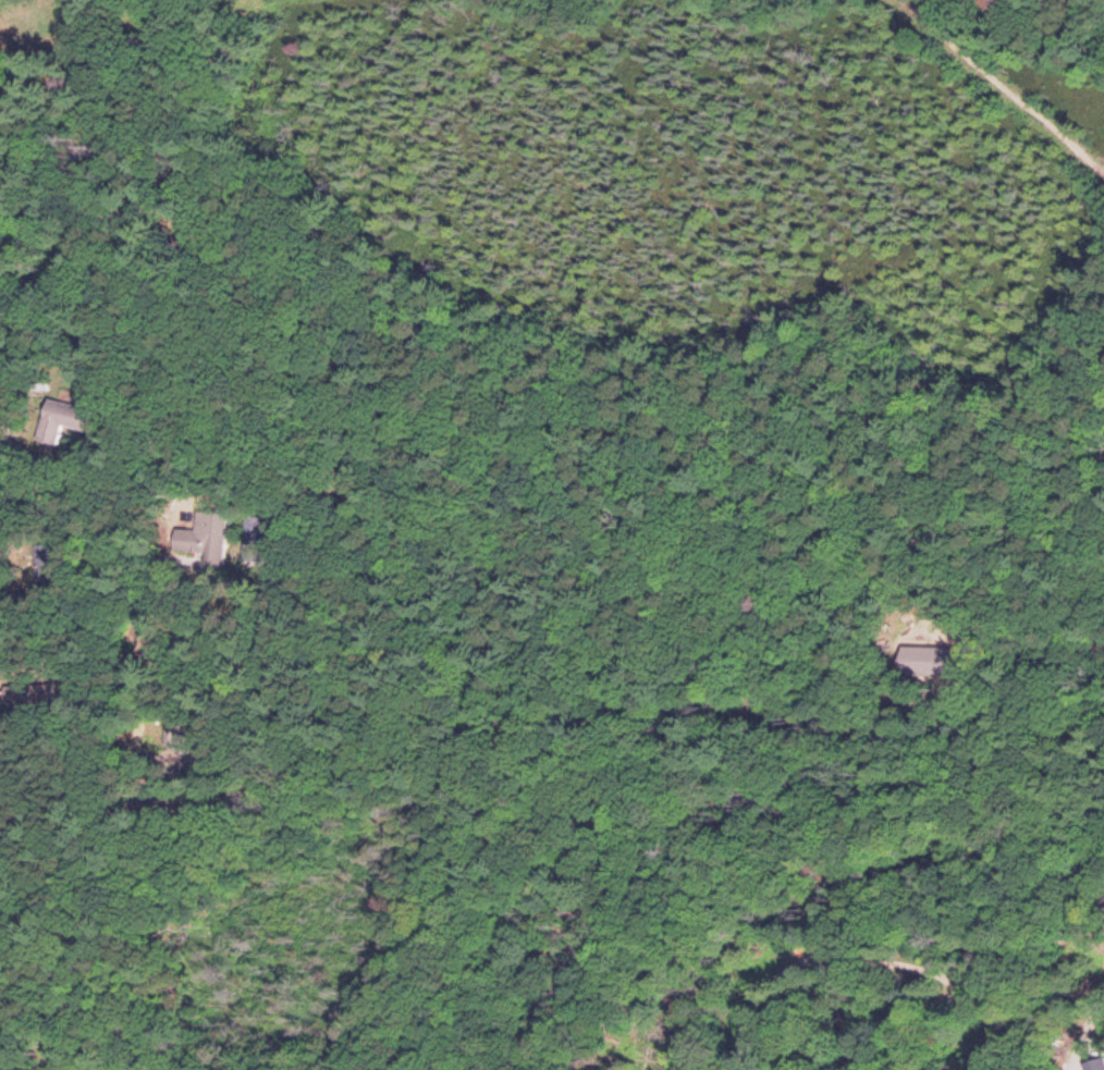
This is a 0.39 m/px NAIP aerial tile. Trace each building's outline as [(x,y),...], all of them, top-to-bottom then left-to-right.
[(45,422),(72,431),(79,411),(53,402),(45,422)] [(174,532),(174,554),(224,554),(224,514),(193,514),(193,532),(174,532)]
